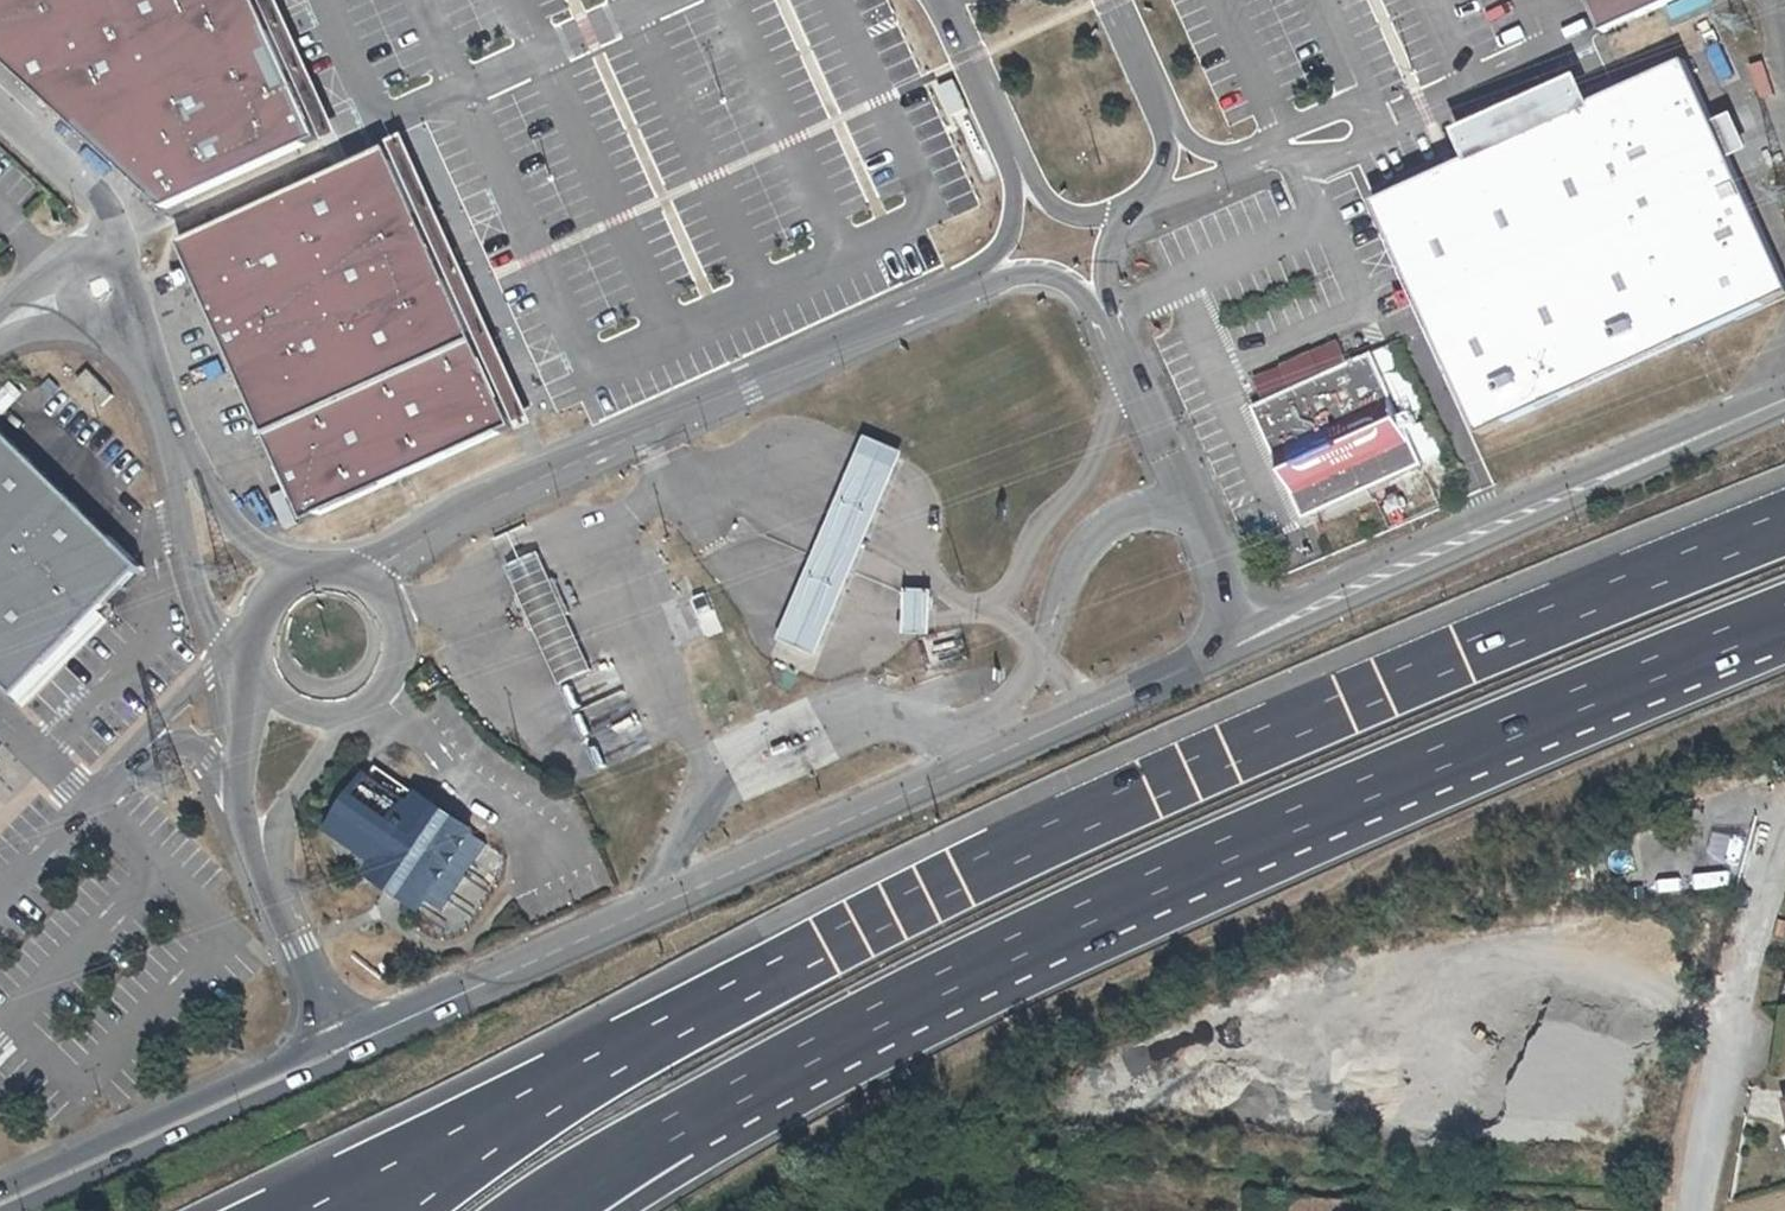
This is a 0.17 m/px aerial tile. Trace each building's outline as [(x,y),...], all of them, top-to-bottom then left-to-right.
[(161,204),(312,133),(252,0),(0,0),(0,56),(161,204)] [(1603,30),(1671,0),(1590,0),(1603,30)] [(1372,202),(1413,301),(1478,437),(1698,338),(1784,299),(1784,278),(1687,60),(1372,202)] [(391,153),(378,159),(505,437),(517,431),(391,153)] [(378,159),(178,241),(301,521),(505,437),(378,159)] [(1309,353),(1319,375),(1344,364),(1334,342),(1309,353)] [(1292,388),(1264,399),(1251,405),(1299,515),(1415,463),(1367,354),(1344,364),(1319,375),(1292,388)] [(1255,375),(1264,399),(1292,388),(1282,365),(1255,375)] [(89,371),(78,382),(102,406),(113,396),(89,371)] [(11,691),(136,568),(0,434),(0,681),(11,691)] [(866,436),(770,656),(813,675),(904,451),(866,436)] [(900,634),(927,635),(929,590),(902,589),(900,634)] [(703,595),(686,601),(700,635),(717,628),(703,595)] [(363,773),(324,830),(369,861),(361,872),(381,885),(378,889),(388,896),(391,898),(394,894),(413,907),(420,898),(435,909),(480,842),(465,832),(467,829),(414,794),(372,765),(366,775),(363,773)] [(1283,1197),(1282,1210),(1356,1210),(1356,1200),(1283,1197)] [(1356,1210),(1377,1210),(1378,1201),(1356,1200),(1356,1210)]
